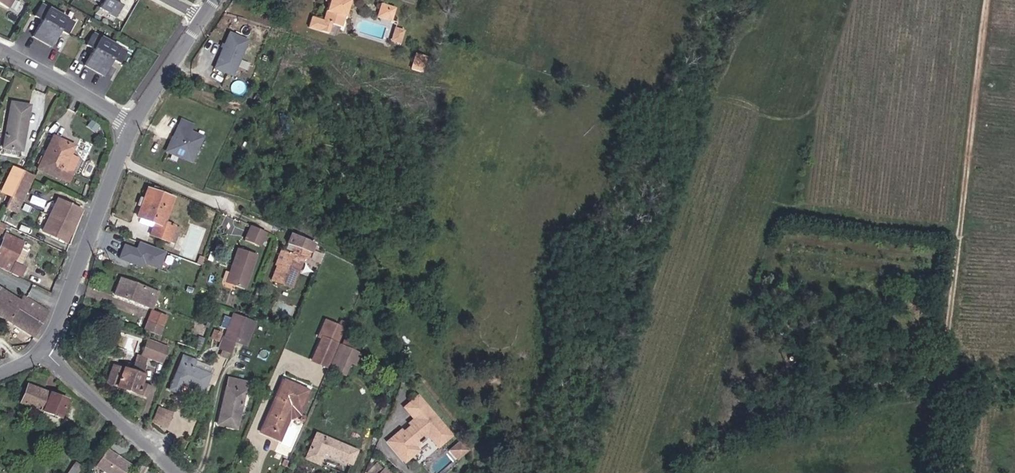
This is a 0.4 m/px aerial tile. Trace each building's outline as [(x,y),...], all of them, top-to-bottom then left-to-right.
[(70,14),(43,0),(34,0),(30,8),(37,12),(28,28),(47,38),(56,22),(63,26),(70,14)] [(116,0),(96,0),(94,3),(111,12),(117,1),(116,0)] [(323,1),(330,4),(327,12),(326,15),(320,30),(308,26),(304,36),(324,43),(328,34),(338,38),(348,8),(346,8),(349,0),(318,0),(323,1)] [(320,10),(327,12),(330,4),(323,1),(320,10)] [(379,14),(375,27),(389,31),(392,23),(386,22),(387,16),(379,14)] [(116,55),(122,43),(89,25),(83,37),(90,41),(81,57),(100,67),(109,51),(116,55)] [(227,71),(239,42),(220,34),(205,70),(218,75),(221,68),(227,71)] [(401,41),(392,38),(387,51),(397,54),(401,41)] [(413,59),(410,67),(420,70),(422,62),(413,59)] [(8,73),(11,65),(8,62),(2,60),(0,66),(0,69),(8,73)] [(417,79),(420,70),(410,67),(407,75),(417,79)] [(984,90),(996,92),(998,81),(986,80),(984,90)] [(23,103),(6,101),(0,145),(4,146),(3,152),(14,153),(14,147),(18,147),(23,103)] [(185,132),(188,125),(176,120),(173,127),(185,132)] [(187,161),(197,137),(185,132),(173,127),(163,151),(187,161)] [(68,144),(48,135),(34,168),(63,180),(67,170),(61,167),(62,165),(60,164),(65,152),(68,144)] [(73,155),(65,152),(60,164),(62,165),(61,167),(67,170),(73,155)] [(16,192),(18,186),(24,172),(13,167),(4,187),(16,192)] [(18,186),(27,191),(33,176),(24,172),(18,186)] [(16,192),(10,206),(18,209),(23,197),(24,198),(27,191),(18,186),(16,192)] [(170,227),(163,224),(171,200),(143,189),(133,217),(135,218),(151,224),(149,231),(147,237),(156,241),(160,231),(168,234),(170,227)] [(74,210),(51,199),(36,230),(59,242),(74,210)] [(132,226),(149,231),(151,224),(135,218),(132,226)] [(236,243),(248,248),(254,235),(241,229),(236,243)] [(156,241),(164,245),(168,234),(160,231),(156,241)] [(25,254),(17,250),(20,244),(3,234),(0,240),(4,242),(0,249),(0,268),(6,271),(10,264),(18,268),(25,254)] [(265,273),(260,288),(279,294),(289,265),(296,266),(298,258),(299,258),(303,246),(278,239),(275,250),(280,251),(277,260),(272,259),(267,274),(265,273)] [(137,242),(136,246),(122,243),(118,259),(159,270),(165,249),(137,242)] [(223,285),(237,290),(248,258),(231,251),(224,271),(227,273),(223,285)] [(265,273),(267,274),(272,259),(267,257),(262,272),(265,273)] [(140,310),(144,298),(146,293),(117,283),(111,298),(140,310)] [(16,300),(0,290),(0,317),(34,340),(45,325),(49,313),(22,294),(16,300)] [(140,310),(149,313),(153,301),(144,298),(140,310)] [(218,337),(228,340),(237,318),(226,314),(218,337)] [(140,336),(155,342),(161,323),(147,317),(140,336)] [(228,340),(239,344),(247,321),(237,318),(228,340)] [(306,359),(321,364),(330,341),(315,336),(306,359)] [(213,354),(221,356),(228,340),(218,337),(213,354)] [(147,357),(157,360),(161,347),(140,340),(136,353),(147,357)] [(326,367),(340,372),(349,349),(335,343),(326,367)] [(134,359),(145,363),(147,357),(136,353),(134,359)] [(148,389),(141,386),(143,379),(139,377),(145,363),(134,359),(132,359),(127,374),(110,369),(104,387),(145,400),(148,389)] [(198,394),(204,379),(186,372),(190,364),(178,360),(169,383),(177,386),(198,394)] [(165,393),(174,396),(177,386),(169,383),(165,393)] [(284,413),(293,416),(303,391),(279,383),(260,431),(275,437),(284,413)] [(24,405),(63,419),(68,401),(30,388),(24,405)] [(205,433),(224,438),(236,393),(217,388),(205,433)] [(393,434),(378,449),(395,466),(408,452),(407,451),(412,446),(413,448),(417,443),(416,442),(420,438),(431,448),(444,435),(407,398),(394,411),(405,421),(400,427),(403,429),(395,436),(393,434)] [(166,428),(173,412),(158,405),(151,422),(166,428)] [(253,443),(276,453),(286,426),(296,418),(293,416),(284,413),(275,437),(260,431),(257,431),(253,443)] [(346,463),(350,451),(308,435),(300,457),(312,462),(317,452),(346,463)] [(131,462),(107,446),(94,465),(106,472),(124,472),(131,462)] [(341,472),(342,472),(346,463),(317,452),(312,462),(341,472)] [(408,452),(395,466),(398,468),(411,455),(408,452)] [(73,470),(77,464),(71,460),(62,472),(71,472),(73,470)]
